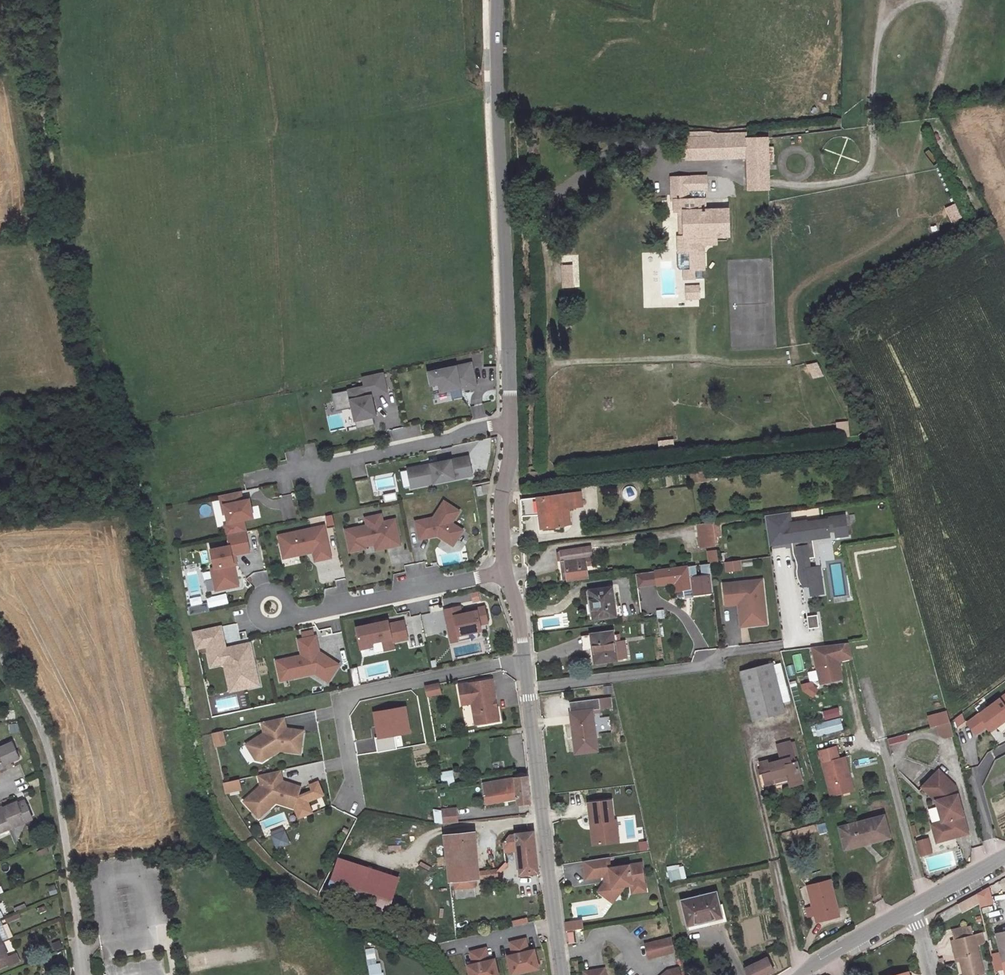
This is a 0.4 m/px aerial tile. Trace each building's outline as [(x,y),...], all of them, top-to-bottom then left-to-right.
[(708,141),(682,142),(682,163),(709,162),(708,141)] [(766,168),(765,142),(744,143),(745,168),(766,168)] [(538,156),(538,145),(528,145),(528,155),(538,156)] [(766,168),(745,168),(746,193),(766,192),(766,168)] [(674,253),(676,252),(682,252),(684,272),(678,272),(678,282),(689,282),(688,273),(699,272),(698,247),(711,246),(711,238),(724,237),(723,213),(702,213),(702,202),(687,203),(686,194),(704,194),(704,179),(667,180),(667,187),(667,202),(671,203),(671,213),(674,213),(680,213),(682,238),(676,238),(672,238),(674,253)] [(950,223),(961,219),(955,204),(944,208),(950,223)] [(560,266),(561,289),(573,288),(572,265),(560,266)] [(700,285),(684,285),(684,300),(700,300),(700,285)] [(470,358),(428,367),(430,380),(438,378),(440,386),(449,384),(452,394),(462,392),(460,382),(464,381),(464,384),(473,382),(472,377),(474,376),(470,358)] [(811,380),(822,376),(817,361),(806,365),(811,380)] [(364,386),(332,394),(334,402),(340,401),(341,408),(353,405),(353,407),(358,427),(371,423),(369,417),(377,415),(372,395),(387,391),(382,371),(362,376),(364,386)] [(340,401),(334,402),(336,411),(353,407),(353,405),(341,408),(340,401)] [(476,416),(484,416),(483,405),(475,405),(476,416)] [(833,445),(844,443),(841,427),(831,428),(833,445)] [(657,441),(658,449),(673,448),(673,440),(657,441)] [(473,470),(469,452),(408,465),(412,484),(473,470)] [(689,474),(690,483),(704,482),(703,473),(689,474)] [(394,489),(392,478),(377,479),(379,491),(394,489)] [(623,488),(625,500),(636,498),(634,486),(623,488)] [(223,514),(225,524),(250,518),(245,500),(239,502),(236,492),(216,497),(220,515),(223,514)] [(394,492),(381,495),(383,503),(396,500),(394,492)] [(570,493),(517,500),(518,517),(536,514),(539,533),(561,530),(558,508),(572,506),(570,493)] [(451,542),(460,526),(449,519),(456,507),(441,498),(431,514),(413,518),(417,536),(435,532),(451,542)] [(363,523),(342,528),(347,549),(361,546),(361,543),(371,541),(382,539),(383,545),(397,542),(391,516),(379,519),(377,512),(362,515),(363,523)] [(783,512),(758,516),(763,546),(785,543),(806,540),(823,537),(822,532),(828,531),(829,538),(841,536),(838,516),(820,519),(820,520),(800,523),(800,521),(789,523),(789,524),(785,524),(783,512)] [(326,527),(333,526),(331,515),(324,516),(326,527)] [(715,536),(713,522),(705,523),(707,537),(715,536)] [(705,523),(687,525),(690,548),(708,546),(707,537),(705,523)] [(319,524),(274,534),(277,550),(290,547),(292,554),(308,550),(310,559),(326,556),(319,524)] [(216,577),(218,588),(232,585),(226,558),(229,558),(228,554),(243,551),(239,531),(221,535),(223,545),(204,549),(208,567),(205,568),(207,579),(216,577)] [(382,539),(371,541),(372,547),(383,545),(382,539)] [(806,540),(785,543),(785,545),(786,549),(786,552),(786,553),(787,555),(788,558),(789,562),(790,565),(790,566),(790,569),(790,572),(790,574),(790,577),(791,579),(791,581),(792,582),(793,584),(794,586),(802,585),(803,596),(816,594),(812,568),(803,569),(802,559),(808,558),(806,540)] [(709,552),(702,553),(703,565),(711,564),(709,552)] [(561,558),(564,580),(581,578),(578,556),(561,558)] [(734,561),(719,563),(721,572),(735,571),(734,561)] [(682,568),(668,570),(670,588),(671,594),(685,592),(685,589),(682,568)] [(688,568),(682,568),(685,589),(691,588),(688,568)] [(668,570),(649,573),(651,590),(670,588),(668,570)] [(218,588),(216,577),(207,579),(210,590),(218,588)] [(733,605),(741,604),(743,626),(762,624),(757,580),(718,585),(720,606),(733,605)] [(477,592),(469,594),(472,603),(480,601),(477,592)] [(605,592),(581,595),(585,622),(609,619),(605,592)] [(741,604),(733,605),(736,627),(743,626),(741,604)] [(207,605),(190,609),(192,615),(209,611),(207,605)] [(453,614),(461,612),(459,605),(443,608),(451,641),(459,639),(458,634),(453,614)] [(461,612),(453,614),(458,634),(468,632),(481,629),(479,623),(487,621),(483,605),(470,608),(471,610),(461,612)] [(813,615),(803,617),(804,627),(814,625),(813,615)] [(385,620),(353,627),(358,649),(371,646),(370,642),(380,640),(382,650),(392,648),(390,642),(405,638),(401,620),(386,624),(385,620)] [(227,661),(233,689),(246,686),(244,678),(252,676),(245,645),(232,648),(231,646),(220,648),(215,626),(188,632),(191,648),(201,646),(206,666),(218,663),(227,661)] [(581,637),(583,665),(620,661),(618,643),(608,643),(607,634),(581,637)] [(273,662),(277,681),(312,673),(320,672),(328,677),(335,665),(315,652),(312,637),(295,640),(298,656),(273,662)] [(841,642),(808,646),(815,683),(835,679),(832,661),(845,658),(841,642)] [(373,654),(382,652),(381,645),(371,647),(373,654)] [(227,661),(218,663),(225,691),(233,689),(227,661)] [(772,662),(737,668),(746,715),(781,708),(772,662)] [(357,668),(350,669),(352,686),(359,685),(357,668)] [(325,682),(328,677),(320,672),(312,673),(325,682)] [(253,685),(252,676),(244,678),(246,686),(253,685)] [(494,717),(489,681),(455,685),(457,704),(472,702),(474,720),(494,717)] [(438,684),(426,687),(429,697),(441,695),(438,684)] [(239,708),(247,706),(244,694),(236,696),(239,708)] [(959,725),(967,736),(979,727),(983,732),(999,720),(1004,726),(1004,725),(1004,700),(1000,694),(959,725)] [(607,699),(587,701),(588,711),(608,709),(607,699)] [(566,703),(570,755),(593,752),(588,711),(587,701),(566,703)] [(405,708),(374,713),(378,738),(409,733),(405,708)] [(824,721),(840,717),(838,708),(821,712),(824,721)] [(280,719),(259,724),(261,735),(243,746),(251,759),(260,753),(264,759),(276,752),(297,754),(300,732),(286,730),(283,729),(280,719)] [(833,721),(810,727),(813,737),(836,731),(833,721)] [(942,724),(929,727),(931,736),(935,735),(937,739),(945,737),(942,724)] [(219,733),(210,735),(212,748),(222,746),(219,733)] [(888,744),(906,741),(905,735),(887,739),(888,744)] [(10,765),(9,764),(25,757),(18,741),(0,748),(0,769),(10,765)] [(785,784),(798,782),(793,762),(790,762),(786,742),(773,745),(775,758),(766,760),(766,758),(754,761),(759,783),(769,780),(769,777),(782,774),(785,784)] [(832,749),(816,754),(820,766),(836,761),(832,749)] [(260,753),(251,759),(253,762),(259,763),(264,759),(260,753)] [(852,794),(842,760),(836,761),(820,766),(830,801),(852,794)] [(942,770),(925,786),(931,792),(939,800),(945,821),(949,838),(970,832),(957,786),(942,770)] [(258,787),(241,803),(250,813),(260,804),(265,810),(272,804),(291,810),(296,795),(298,789),(279,783),(277,772),(255,777),(258,787)] [(448,772),(439,773),(440,784),(449,783),(448,772)] [(512,805),(525,804),(522,778),(510,779),(478,784),(481,804),(498,802),(498,796),(511,794),(512,805)] [(236,781),(220,784),(222,793),(238,790),(236,781)] [(296,795),(291,810),(295,819),(308,814),(305,805),(302,806),(301,802),(319,795),(314,782),(305,786),(307,790),(296,795)] [(928,796),(931,792),(925,786),(921,790),(928,796)] [(26,821),(24,817),(31,814),(25,800),(18,802),(17,801),(0,808),(0,832),(26,821)] [(607,800),(584,803),(587,824),(591,823),(593,845),(610,843),(608,830),(613,829),(612,820),(610,821),(607,800)] [(260,804),(250,813),(255,819),(265,810),(260,804)] [(438,816),(437,811),(431,812),(431,823),(437,824),(439,824),(438,816)] [(451,814),(438,816),(439,824),(452,823),(451,814)] [(889,840),(883,819),(841,828),(846,850),(889,840)] [(945,821),(934,824),(939,841),(949,838),(945,821)] [(275,849),(290,843),(283,827),(269,833),(275,849)] [(516,836),(510,836),(511,851),(514,877),(532,874),(527,834),(516,836)] [(449,884),(469,882),(492,880),(491,874),(472,875),(468,836),(438,838),(443,884),(444,884),(449,884)] [(511,851),(510,836),(502,837),(496,845),(497,852),(511,851)] [(929,840),(920,843),(923,855),(933,852),(929,840)] [(395,879),(336,858),(325,889),(383,910),(395,879)] [(604,860),(580,864),(583,881),(601,878),(602,885),(595,894),(609,904),(621,887),(627,886),(628,895),(642,892),(637,865),(606,870),(604,860)] [(665,867),(669,882),(686,877),(682,863),(665,867)] [(469,882),(449,884),(450,891),(470,889),(469,882)] [(46,887),(49,895),(56,893),(54,884),(46,887)] [(825,888),(803,893),(811,928),(832,923),(825,888)] [(470,889),(450,891),(451,900),(471,898),(470,889)] [(978,900),(980,912),(992,909),(988,894),(978,900)] [(715,900),(681,908),(686,932),(721,924),(715,900)] [(980,912),(978,900),(958,910),(964,921),(980,912)] [(579,921),(563,924),(564,932),(581,929),(579,921)] [(18,963),(14,953),(7,955),(2,944),(9,941),(5,929),(0,932),(0,968),(4,966),(5,969),(18,963)] [(959,946),(977,941),(975,932),(957,937),(959,946)] [(645,958),(669,952),(666,939),(641,945),(645,958)] [(977,952),(985,950),(983,940),(977,941),(959,946),(965,967),(967,974),(983,974),(977,952)] [(507,945),(510,957),(525,954),(522,941),(507,945)] [(960,968),(965,967),(959,946),(955,948),(960,968)] [(381,963),(376,963),(374,948),(365,948),(368,974),(382,974),(381,963)] [(467,955),(470,967),(485,963),(482,951),(467,955)] [(504,959),(508,974),(515,974),(535,970),(530,952),(525,954),(510,957),(504,959)] [(766,958),(746,967),(750,974),(767,974),(772,973),(766,958)] [(1002,958),(992,960),(995,974),(1004,972),(1004,973),(1004,966),(1004,967),(1002,958)] [(464,969),(466,974),(494,974),(491,962),(485,963),(470,967),(464,969)]
